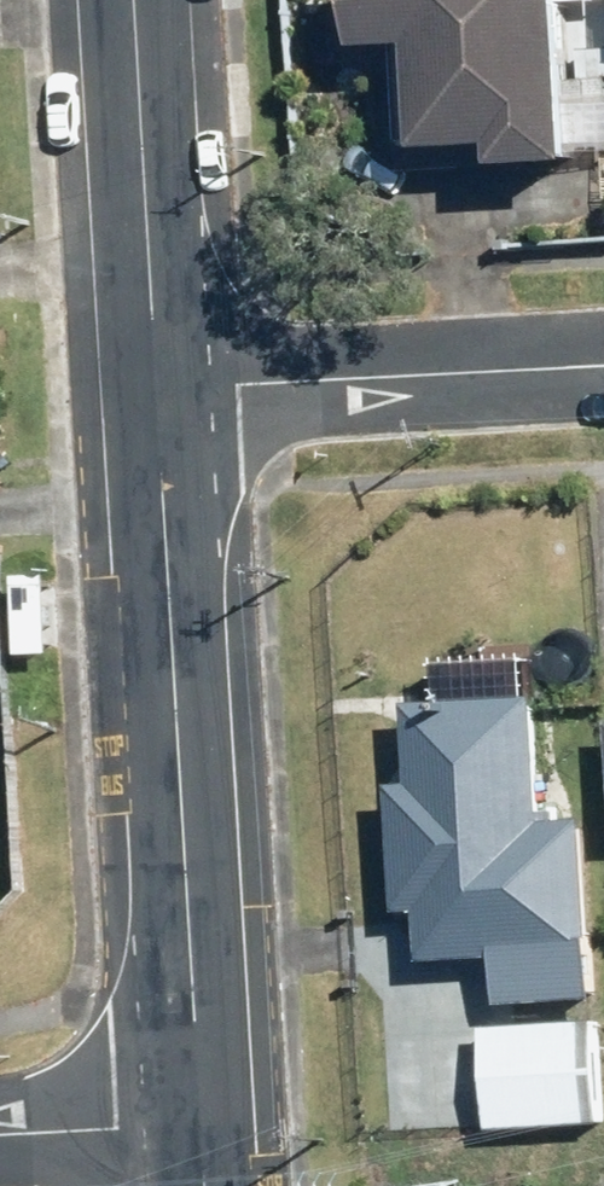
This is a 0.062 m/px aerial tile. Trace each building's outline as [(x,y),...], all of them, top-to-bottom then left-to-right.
[(356,58),(412,55),(417,158),(493,155),(494,177),(572,173),(564,0),(353,0),(356,58)] [(408,798),(391,799),(396,927),(425,926),(427,975),(495,972),(497,1015),(594,1011),(585,816),(541,818),(536,704),(405,710),(408,798)] [(485,1138),(603,1134),(603,1073),(602,1028),(481,1032),(485,1138)]
